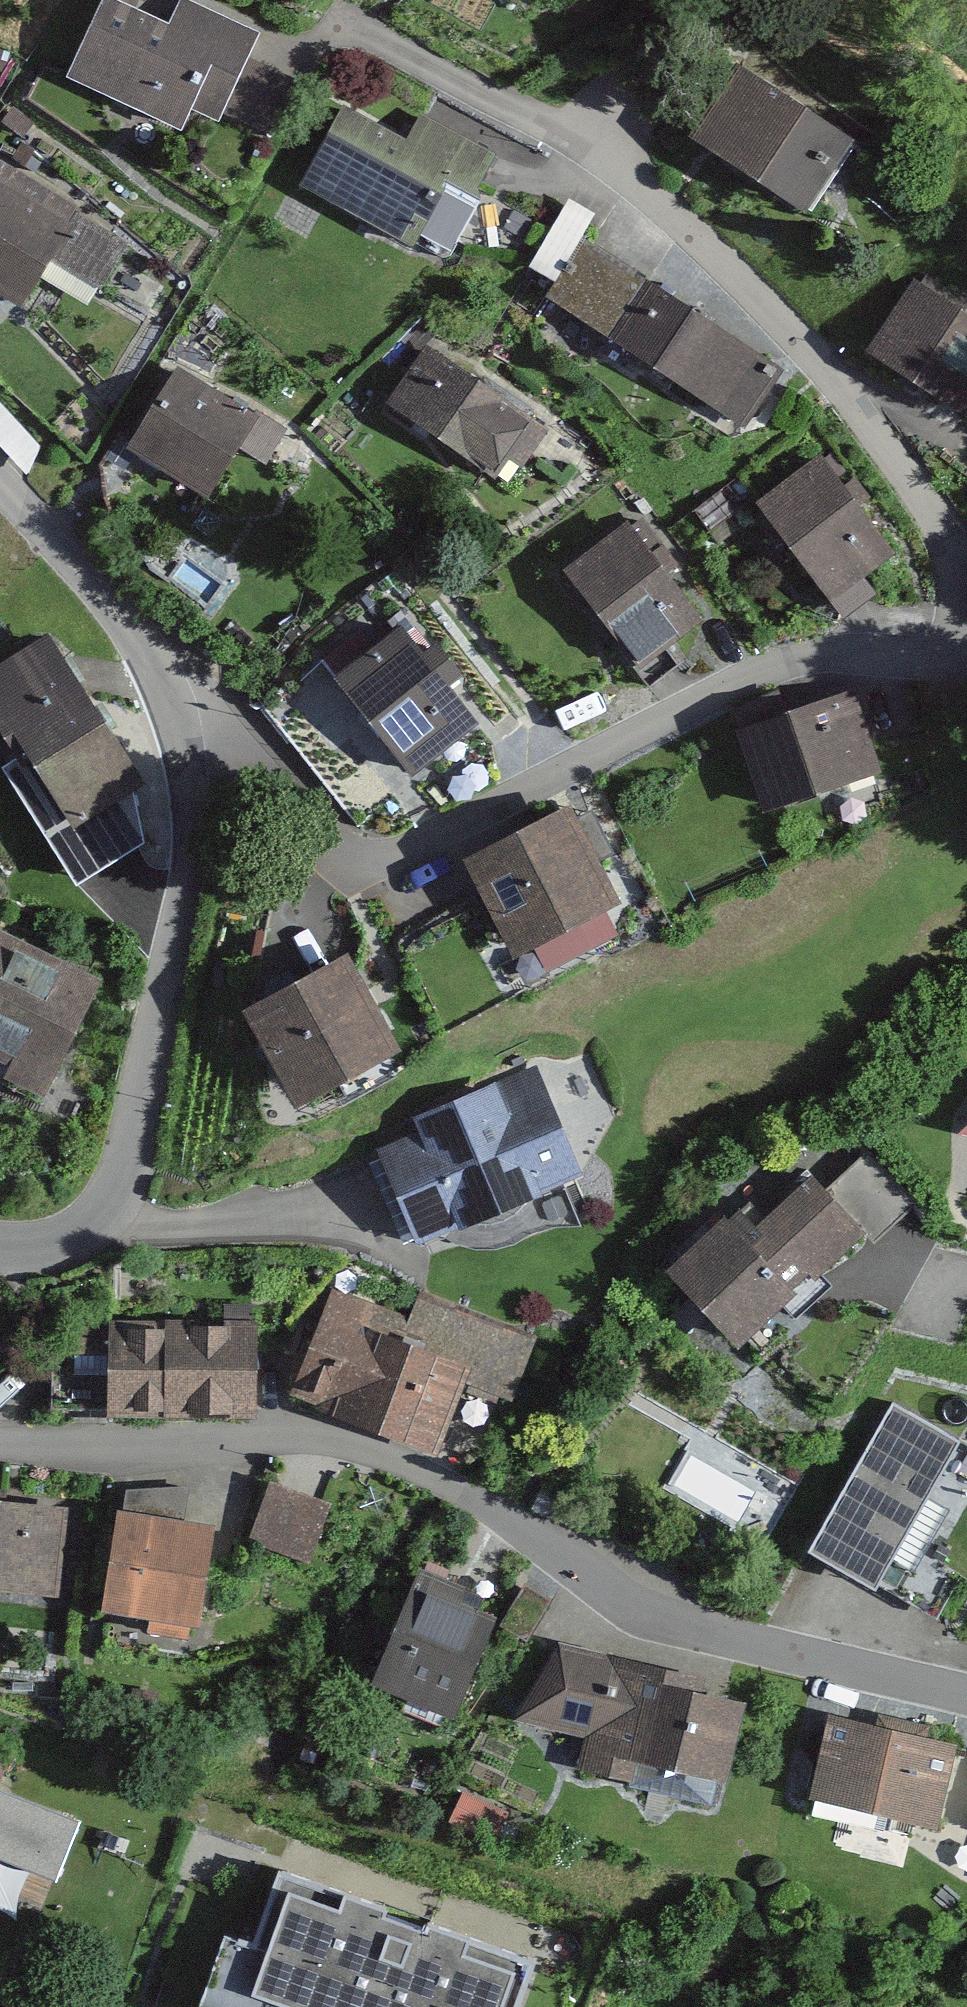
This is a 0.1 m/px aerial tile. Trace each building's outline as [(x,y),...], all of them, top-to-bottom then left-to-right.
[(104,0),(90,0),(58,75),(173,124),(181,106),(281,149),(312,79),(250,52),(260,29),(192,0),(184,0),(172,29),(104,0)] [(506,8),(510,0),(490,0),(506,8)] [(845,145),(729,71),(684,141),(800,215),(845,145)] [(406,136),(337,102),(296,183),(398,233),(422,183),(472,208),(498,156),(417,116),(406,136)] [(0,168),(0,291),(18,300),(34,266),(98,297),(130,231),(0,168)] [(773,370),(575,248),(538,308),(735,430),(773,370)] [(909,289),(861,364),(964,430),(966,425),(966,326),(909,289)] [(420,342),(382,396),(506,484),(545,431),(420,342)] [(284,426),(167,364),(121,452),(199,493),(226,443),(264,463),(284,426)] [(817,457),(745,505),(832,637),(879,607),(859,577),(885,560),(817,457)] [(616,522),(554,570),(635,675),(697,627),(616,522)] [(395,633),(335,680),(412,778),(472,731),(395,633)] [(0,661),(0,737),(51,830),(126,789),(43,638),(0,661)] [(852,693),(727,739),(758,821),(882,775),(852,693)] [(570,815),(453,865),(495,962),(612,911),(570,815)] [(0,951),(0,1076),(43,1092),(85,984),(0,951)] [(341,957),(231,1009),(281,1112),(390,1060),(341,957)] [(411,1144),(371,1161),(411,1260),(575,1194),(533,1090),(503,1102),(495,1084),(401,1122),(411,1144)] [(954,1134),(966,1137),(966,1121),(954,1134)] [(715,1224),(658,1284),(729,1350),(779,1297),(802,1318),(880,1235),(805,1165),(733,1242),(715,1224)] [(391,1320),(323,1297),(282,1414),(440,1468),(473,1373),(384,1342),(391,1320)] [(249,1332),(97,1332),(97,1417),(249,1418),(249,1332)] [(956,1452),(883,1409),(797,1556),(870,1598),(956,1452)] [(326,1509),(266,1484),(244,1539),(303,1564),(326,1509)] [(0,1504),(0,1595),(54,1602),(66,1513),(0,1504)] [(207,1534),(105,1518),(88,1615),(191,1632),(207,1534)] [(496,1606),(407,1577),(371,1686),(460,1716),(496,1606)] [(737,1698),(547,1653),(512,1725),(579,1740),(572,1778),(621,1789),(627,1767),(719,1795),(737,1698)] [(951,1750),(815,1718),(796,1798),(937,1829),(951,1750)] [(0,1804),(0,1852),(59,1873),(74,1830),(0,1804)] [(266,1872),(241,1945),(213,1936),(188,2006),(510,2006),(526,1962),(266,1872)]
